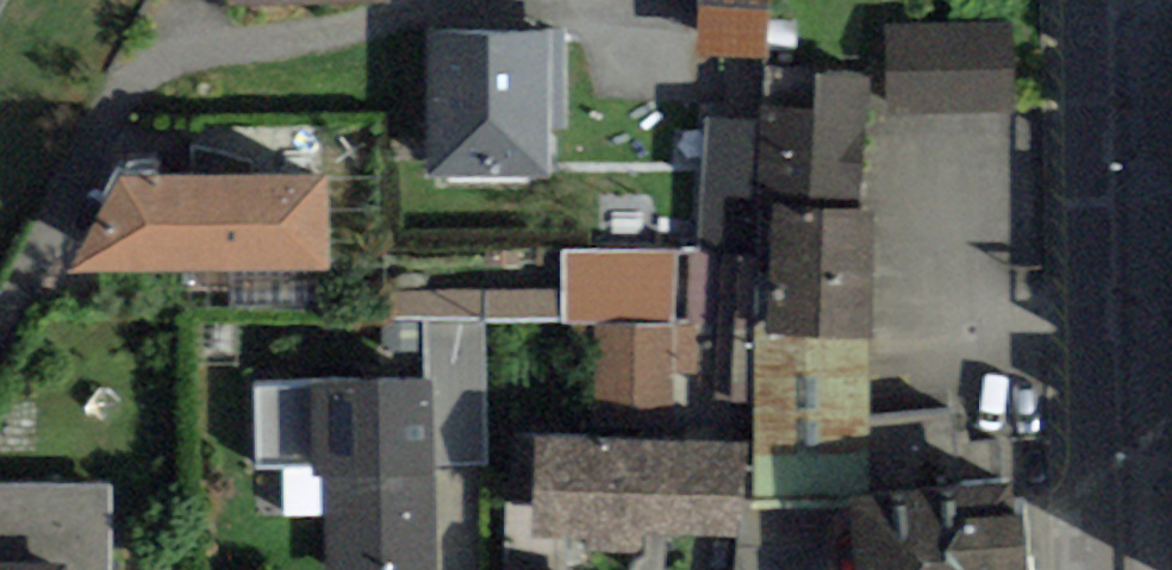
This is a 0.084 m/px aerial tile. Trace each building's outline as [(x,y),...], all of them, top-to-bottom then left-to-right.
[(696,53),(768,56),(770,0),(699,0),(696,53)] [(1013,18),(883,22),(886,113),(1016,109),(1013,18)] [(548,29),(429,30),(430,177),(549,176),(549,127),(548,29)] [(566,29),(548,29),(549,127),(567,127),(566,29)] [(867,209),(869,71),(759,69),(757,121),(757,208),(769,208),(867,209)] [(757,208),(757,121),(704,120),(704,255),(769,255),(769,208),(757,208)] [(327,173),(120,177),(68,274),(329,269),(327,173)] [(867,209),(769,208),(769,255),(768,339),(868,340),(867,209)] [(675,250),(561,251),(562,324),(675,322),(675,250)] [(481,320),(426,322),(428,381),(431,469),(486,467),(481,320)] [(671,328),(596,328),(596,441),(671,441),(671,328)] [(768,339),(754,339),(750,444),(748,505),(844,505),(867,503),(868,340),(768,339)] [(328,476),(331,569),(435,569),(431,469),(428,381),(324,385),(311,386),(252,388),(255,469),(314,467),(314,476),(328,476)] [(596,441),(534,438),(531,536),(587,538),(586,553),(640,554),(641,533),(747,536),(748,505),(750,444),(671,441),(596,441)] [(844,505),(848,569),(1028,569),(1024,511),(1012,512),(1009,477),(964,481),(965,496),(867,503),(844,505)] [(110,486),(0,486),(0,569),(110,569),(110,486)] [(748,505),(747,536),(741,569),(848,569),(844,505),(748,505)]
